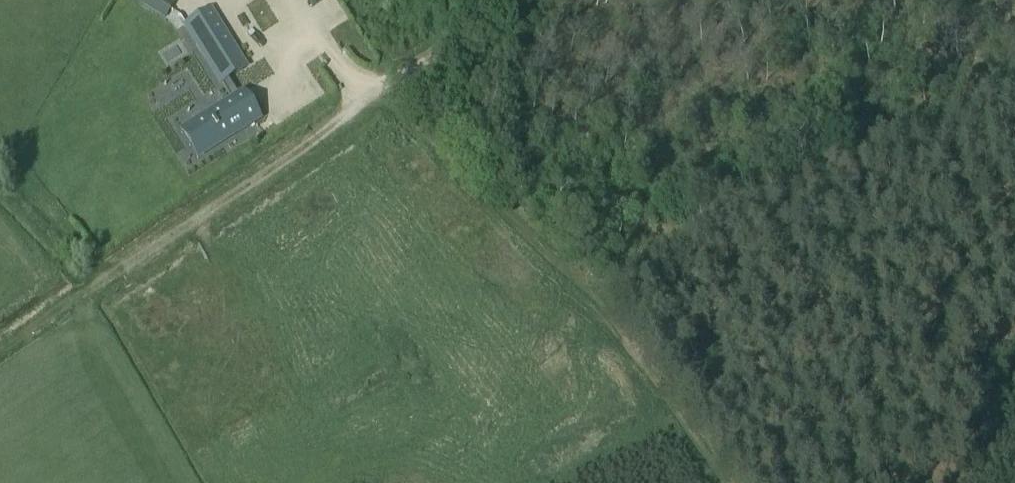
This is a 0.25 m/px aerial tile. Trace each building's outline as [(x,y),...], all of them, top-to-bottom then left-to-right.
[(139,5),(155,15),(165,0),(141,0),(139,5)] [(210,11),(185,26),(231,100),(191,126),(207,152),(259,119),(243,93),(239,96),(228,79),(245,68),(210,11)]
